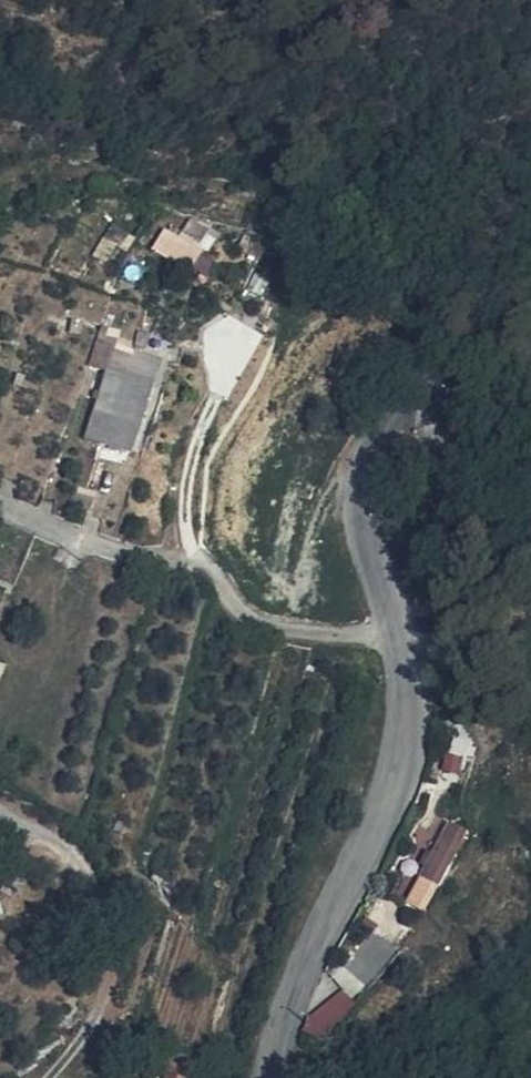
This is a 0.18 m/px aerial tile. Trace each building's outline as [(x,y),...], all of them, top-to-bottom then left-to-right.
[(167,223),(154,247),(197,269),(219,227),(193,213),(183,232),(167,223)] [(137,457),(162,389),(172,361),(122,343),(125,335),(115,332),(104,365),(121,373),(95,441),(122,451),(137,457)] [(109,481),(122,451),(95,441),(83,471),(109,481)] [(5,566),(0,578),(0,579),(12,583),(17,570),(5,566)] [(12,583),(0,579),(0,614),(12,583)] [(445,817),(410,902),(433,912),(469,827),(445,817)] [(359,994),(396,943),(368,922),(330,974),(359,994)] [(306,1020),(321,1037),(359,1006),(344,988),(306,1020)]
